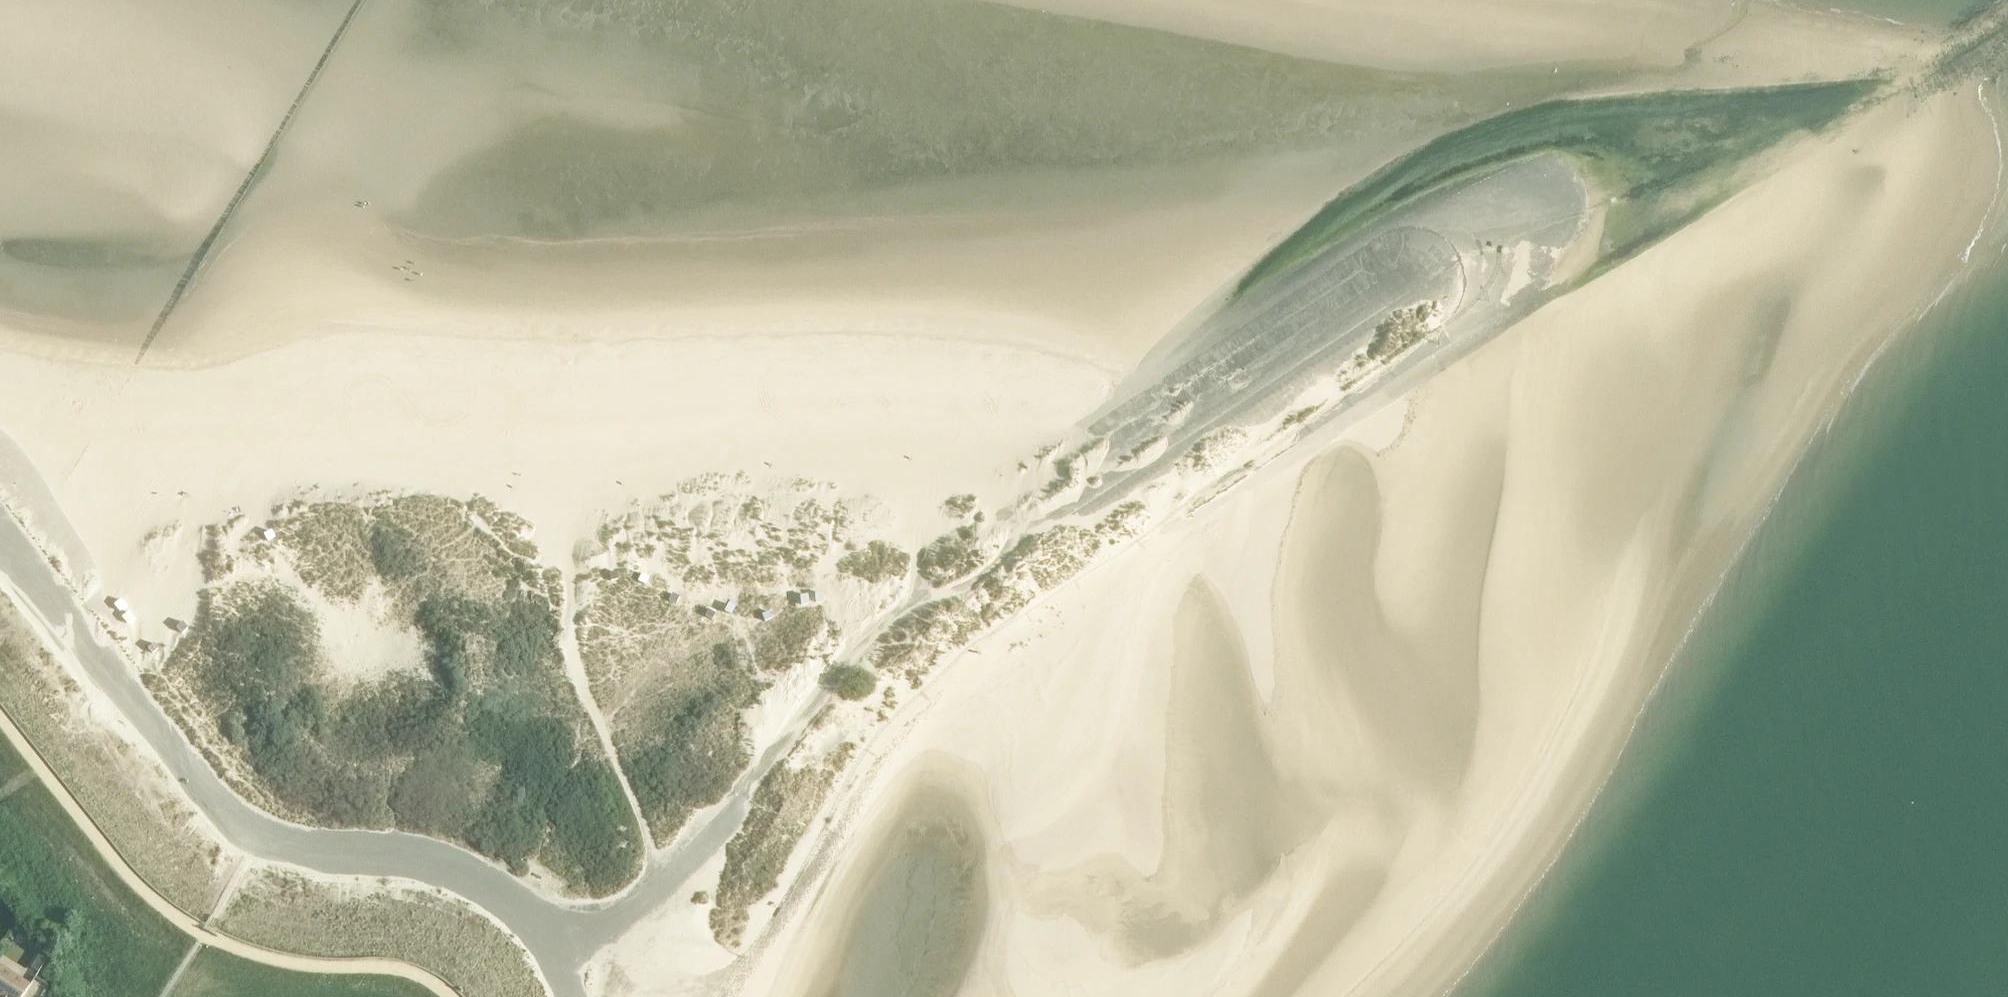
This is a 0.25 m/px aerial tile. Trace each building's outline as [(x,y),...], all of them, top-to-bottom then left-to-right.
[(37,953),(29,967),(38,973),(46,959),(40,955),(37,953)] [(29,987),(0,968),(0,996),(23,996),(29,987)]
